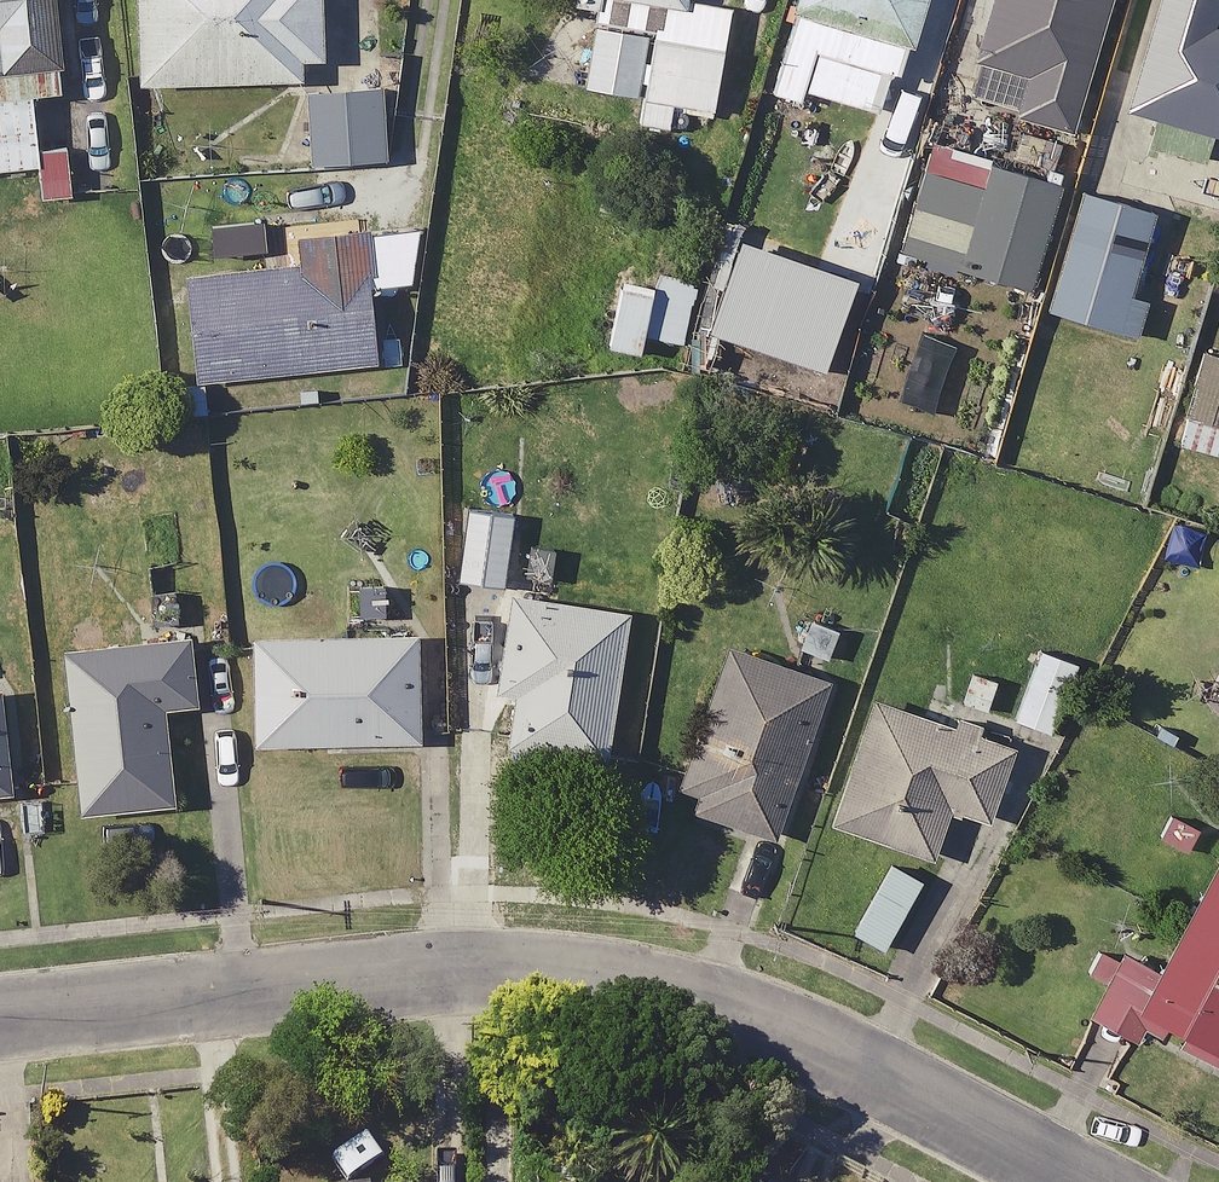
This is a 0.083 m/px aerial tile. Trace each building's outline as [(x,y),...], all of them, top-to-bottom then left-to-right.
[(36,0),(0,0),(0,162),(21,160),(15,88),(43,85),(36,0)] [(119,79),(284,74),(283,54),(305,53),(304,0),(117,0),(119,79)] [(570,86),(625,94),(622,119),(695,130),(715,3),(696,0),(583,0),(570,86)] [(755,77),(875,110),(905,0),(776,0),(755,77)] [(963,49),(1016,64),(1003,111),(1056,126),(1091,0),(977,0),(963,49)] [(1102,99),(1136,110),(1119,166),(1177,185),(1195,128),(1218,135),(1218,0),(1133,0),(1102,99)] [(371,84),(291,84),(292,157),(372,157),(371,84)] [(1044,178),(915,141),(885,246),(1014,283),(1044,178)] [(1136,204),(1061,184),(1029,303),(1104,323),(1136,204)] [(397,216),(282,226),(284,255),(167,266),(177,375),(358,359),(351,284),(403,279),(397,216)] [(682,277),(642,269),(640,280),(602,272),(589,341),(624,347),(627,332),(670,340),(682,277)] [(1218,414),(1170,400),(1159,439),(1208,453),(1218,414)] [(497,508),(449,503),(441,575),(489,580),(497,508)] [(611,602),(501,587),(481,741),(590,756),(611,602)] [(401,633),(237,633),(237,736),(401,736),(401,633)] [(180,700),(174,634),(53,646),(70,808),(157,799),(148,703),(180,700)] [(813,669),(712,635),(657,798),(759,832),(813,669)] [(1072,659),(1019,643),(997,716),(1050,732),(1072,659)] [(995,740),(858,694),(816,817),(943,860),(960,811),(969,814),(995,740)] [(1199,821),(1132,945),(1126,941),(1086,1015),(1124,1035),(1137,1012),(1192,1041),(1218,990),(1218,832),(1199,821)]
